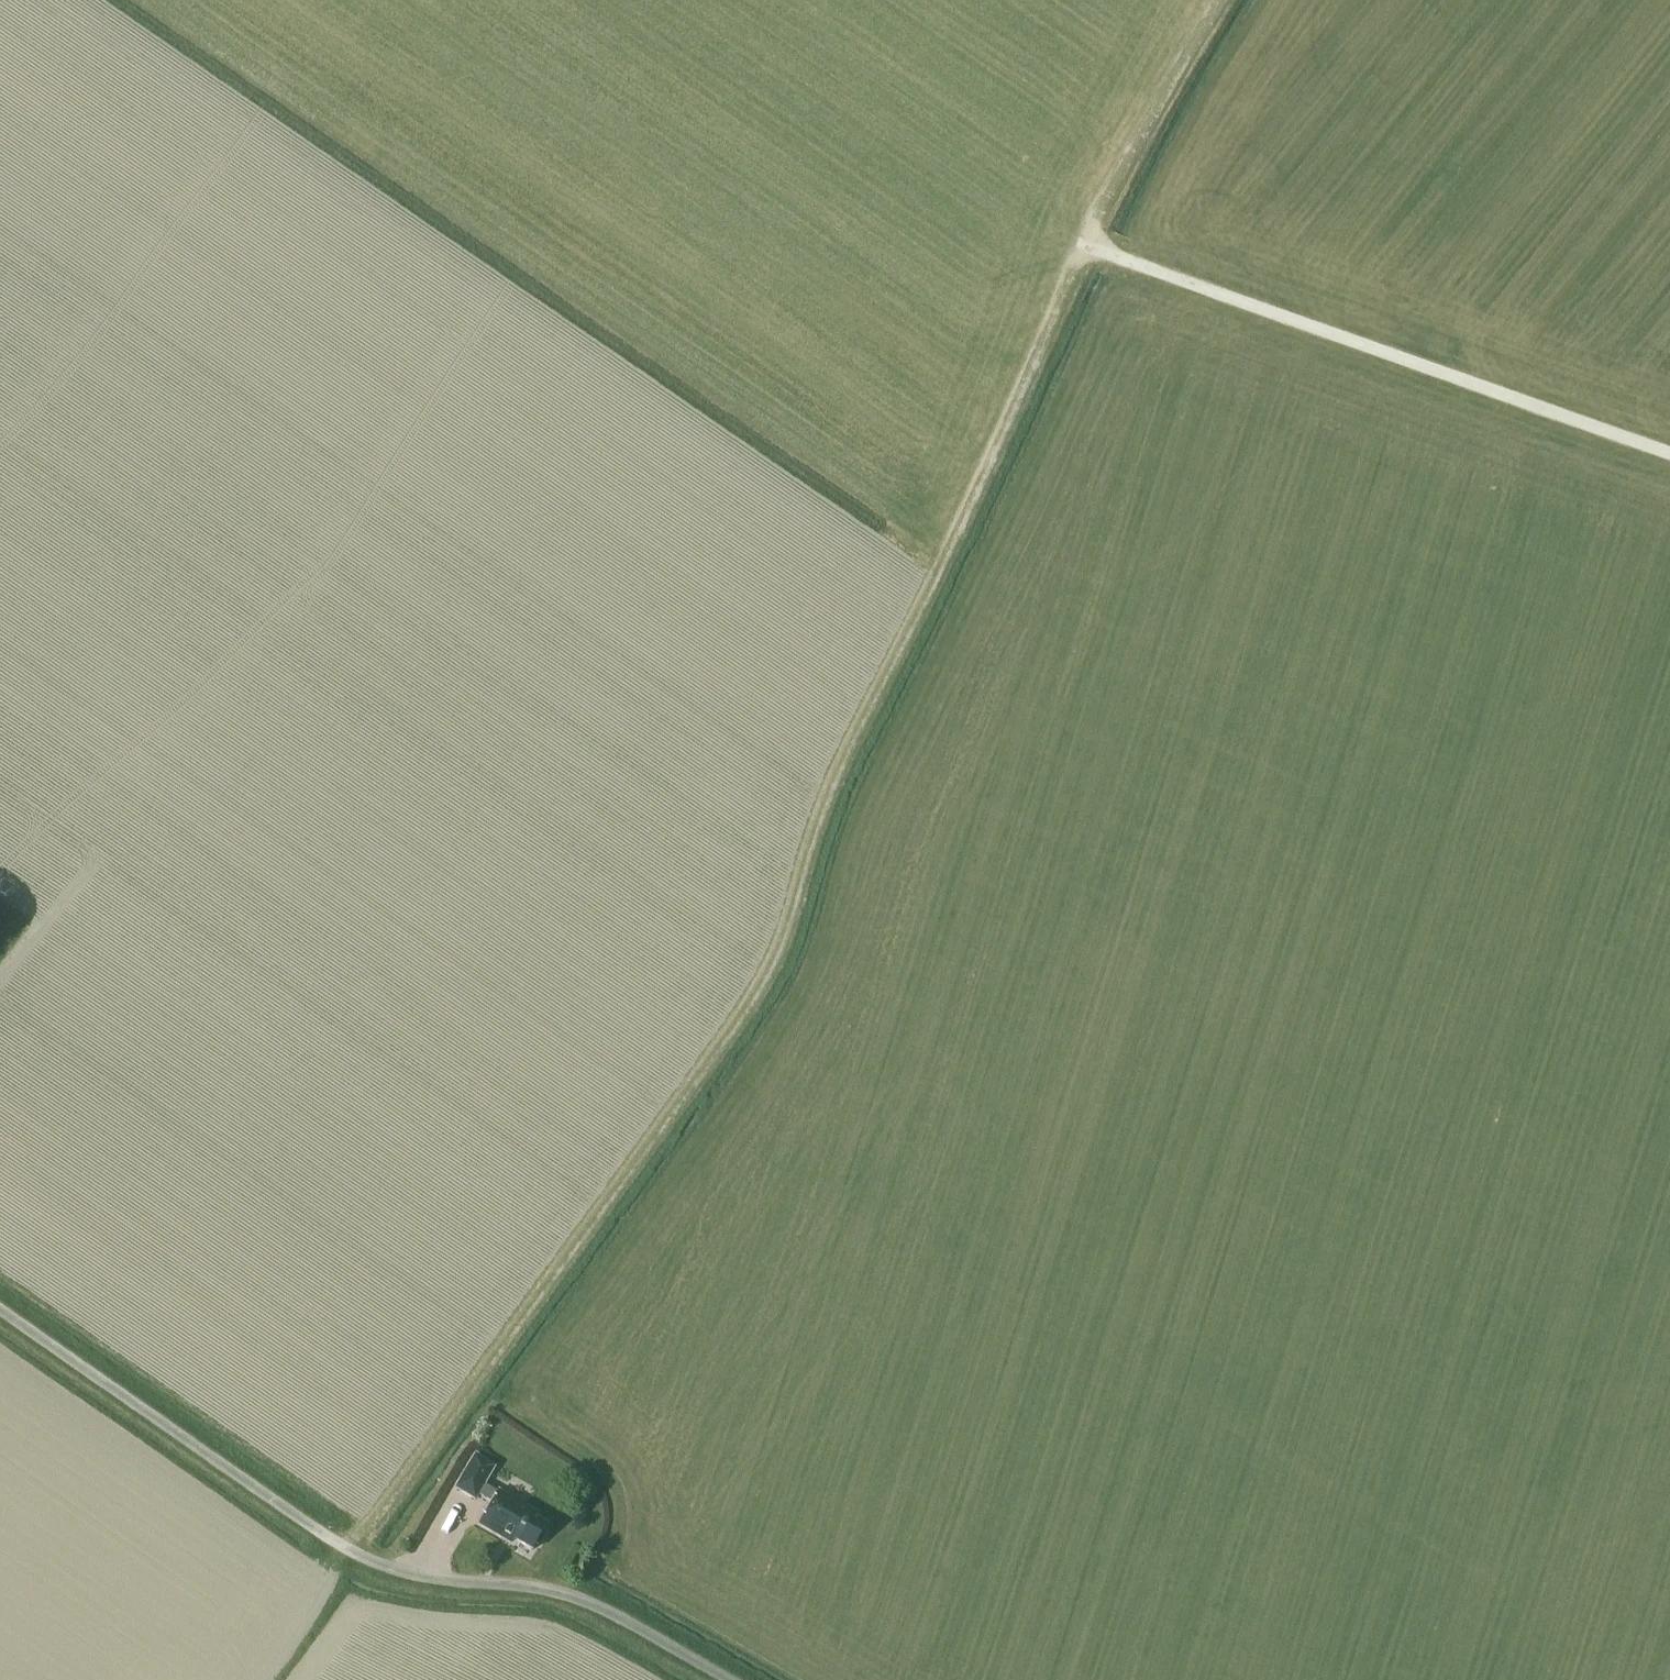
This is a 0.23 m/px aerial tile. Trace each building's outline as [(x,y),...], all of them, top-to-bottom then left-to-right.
[(499,1490),(497,1493),(484,1484),(495,1467),(477,1455),(457,1487),(477,1499),(480,1494),(494,1502),(480,1524),(511,1543),(513,1538),(532,1550),(548,1525),(535,1517),(537,1513),(499,1490)]
